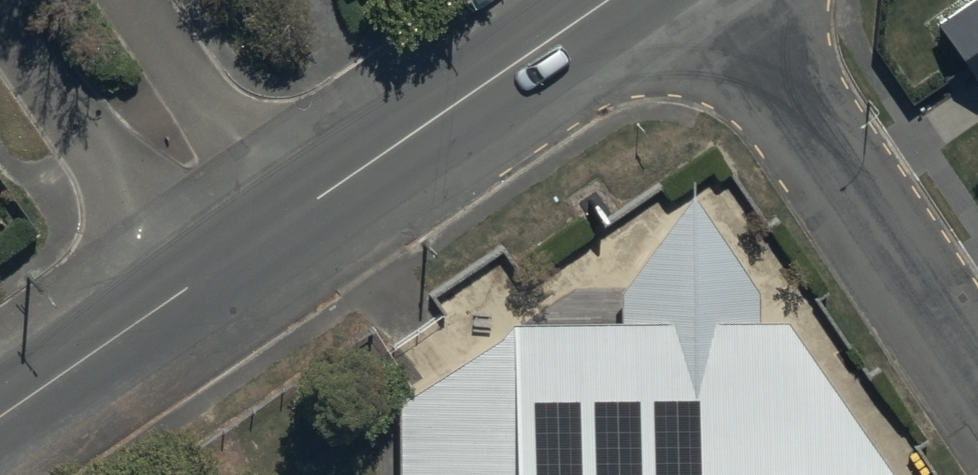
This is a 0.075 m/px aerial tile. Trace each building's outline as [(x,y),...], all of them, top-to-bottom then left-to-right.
[(935,20),(977,85),(977,0),(965,0),(935,20)] [(383,474),(864,474),(864,465),(765,464),(767,303),(386,300),(383,474)]
